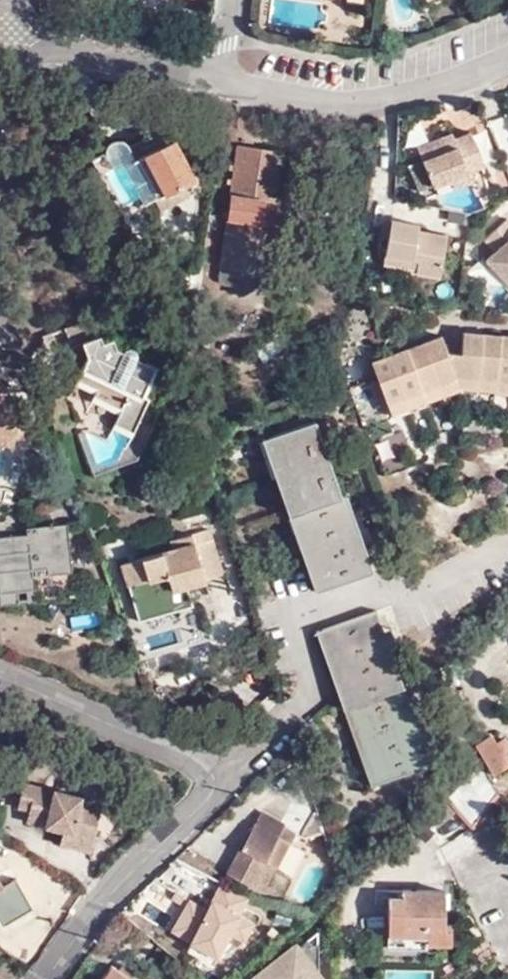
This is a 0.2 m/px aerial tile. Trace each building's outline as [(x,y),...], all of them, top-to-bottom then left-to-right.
[(447,112),(449,131),(485,128),(483,109),(447,112)] [(452,132),(427,143),(433,155),(421,159),(433,187),(450,180),(468,172),(485,166),(471,132),(455,138),(452,132)] [(143,155),(165,195),(196,178),(174,138),(143,155)] [(114,141),(112,141),(132,153),(131,151),(130,148),(128,145),(124,141),(120,140),(116,140),(114,141)] [(132,153),(112,141),(110,143),(107,146),(106,149),(106,154),(107,157),(113,169),(125,163),(146,203),(152,199),(147,163),(139,158),(135,159),(132,153)] [(433,155),(427,143),(416,147),(421,159),(433,155)] [(269,168),(272,152),(238,147),(219,279),(220,281),(222,283),(226,285),(251,289),(254,274),(258,250),(261,226),(265,198),(267,183),(269,168)] [(284,154),(272,152),(269,168),(281,169),(284,154)] [(147,163),(152,199),(160,196),(160,197),(165,195),(143,155),(139,158),(147,163)] [(281,169),(269,168),(267,183),(279,185),(281,169)] [(473,183),(468,172),(450,180),(454,191),(473,183)] [(412,195),(412,180),(402,180),(402,194),(412,195)] [(279,185),(267,183),(265,198),(277,200),(279,185)] [(277,200),(265,198),(261,226),(274,228),(277,200)] [(387,240),(390,220),(383,218),(380,239),(387,240)] [(416,261),(415,268),(415,272),(440,276),(447,235),(417,230),(418,224),(391,219),(390,220),(387,240),(384,255),(416,261)] [(507,219),(485,240),(496,252),(487,260),(507,283),(507,221),(507,219)] [(274,228),(261,226),(258,250),(270,251),(274,228)] [(254,274),(266,275),(270,251),(258,250),(254,274)] [(383,262),(415,268),(416,261),(384,255),(383,262)] [(254,274),(251,289),(255,289),(258,287),(261,284),(263,282),(265,279),(266,275),(254,274)] [(75,324),(64,328),(71,350),(84,348),(88,358),(74,385),(96,394),(92,402),(118,414),(112,429),(132,437),(150,398),(141,394),(155,366),(137,358),(138,355),(137,351),(136,350),(132,348),(129,347),(126,348),(124,349),(122,351),(117,348),(113,339),(103,343),(101,336),(103,335),(96,317),(75,324)] [(291,340),(284,329),(255,350),(264,361),(291,340)] [(452,365),(462,390),(477,392),(483,333),(462,331),(460,352),(461,352),(460,359),(452,365)] [(483,333),(477,392),(495,393),(501,335),(483,333)] [(441,335),(422,342),(444,396),(460,390),(462,390),(452,365),(448,352),(441,335)] [(495,393),(507,394),(507,335),(501,335),(495,393)] [(444,396),(422,342),(406,349),(427,403),(444,396)] [(388,356),(410,410),(427,403),(406,349),(388,356)] [(460,352),(448,352),(452,365),(460,359),(460,352)] [(410,410),(388,356),(371,363),(392,417),(410,410)] [(26,402),(9,397),(12,387),(0,384),(0,444),(13,448),(15,441),(25,444),(29,428),(20,425),(26,402)] [(335,464),(330,453),(327,453),(315,420),(269,437),(322,588),(369,571),(331,464),(335,464)] [(336,450),(330,453),(335,464),(340,461),(336,450)] [(37,600),(34,576),(72,572),(68,524),(26,528),(27,534),(0,537),(0,604),(37,600)] [(224,576),(210,528),(192,534),(195,542),(121,565),(139,622),(195,605),(188,585),(224,576)] [(76,596),(72,572),(34,576),(37,600),(76,596)] [(377,610),(371,613),(426,765),(431,764),(424,744),(432,742),(418,702),(410,706),(397,670),(405,666),(391,627),(383,629),(377,610)] [(74,628),(98,623),(96,611),(72,616),(74,628)] [(426,765),(371,613),(323,629),(377,782),(426,765)] [(493,775),(507,766),(507,763),(491,734),(475,744),(493,775)] [(472,831),(499,796),(492,784),(481,765),(447,798),(472,831)] [(17,808),(29,811),(27,822),(63,831),(59,845),(90,853),(100,810),(81,805),(84,796),(24,782),(17,808)] [(309,789),(309,787),(296,791),(280,819),(278,824),(284,828),(301,837),(316,810),(310,791),(309,789)] [(279,837),(284,828),(278,824),(280,819),(260,809),(252,823),(279,837)] [(279,837),(252,823),(226,871),(254,887),(267,863),(277,868),(291,844),(279,837)] [(212,963),(247,896),(222,882),(186,949),(212,963)] [(426,937),(427,943),(462,944),(462,925),(444,924),(445,889),(402,888),(402,897),(388,896),(388,936),(426,937)] [(427,947),(427,943),(426,937),(388,936),(388,946),(427,947)] [(318,944),(304,944),(267,972),(271,978),(317,978),(318,944)] [(112,963),(101,978),(134,978),(112,963)]
